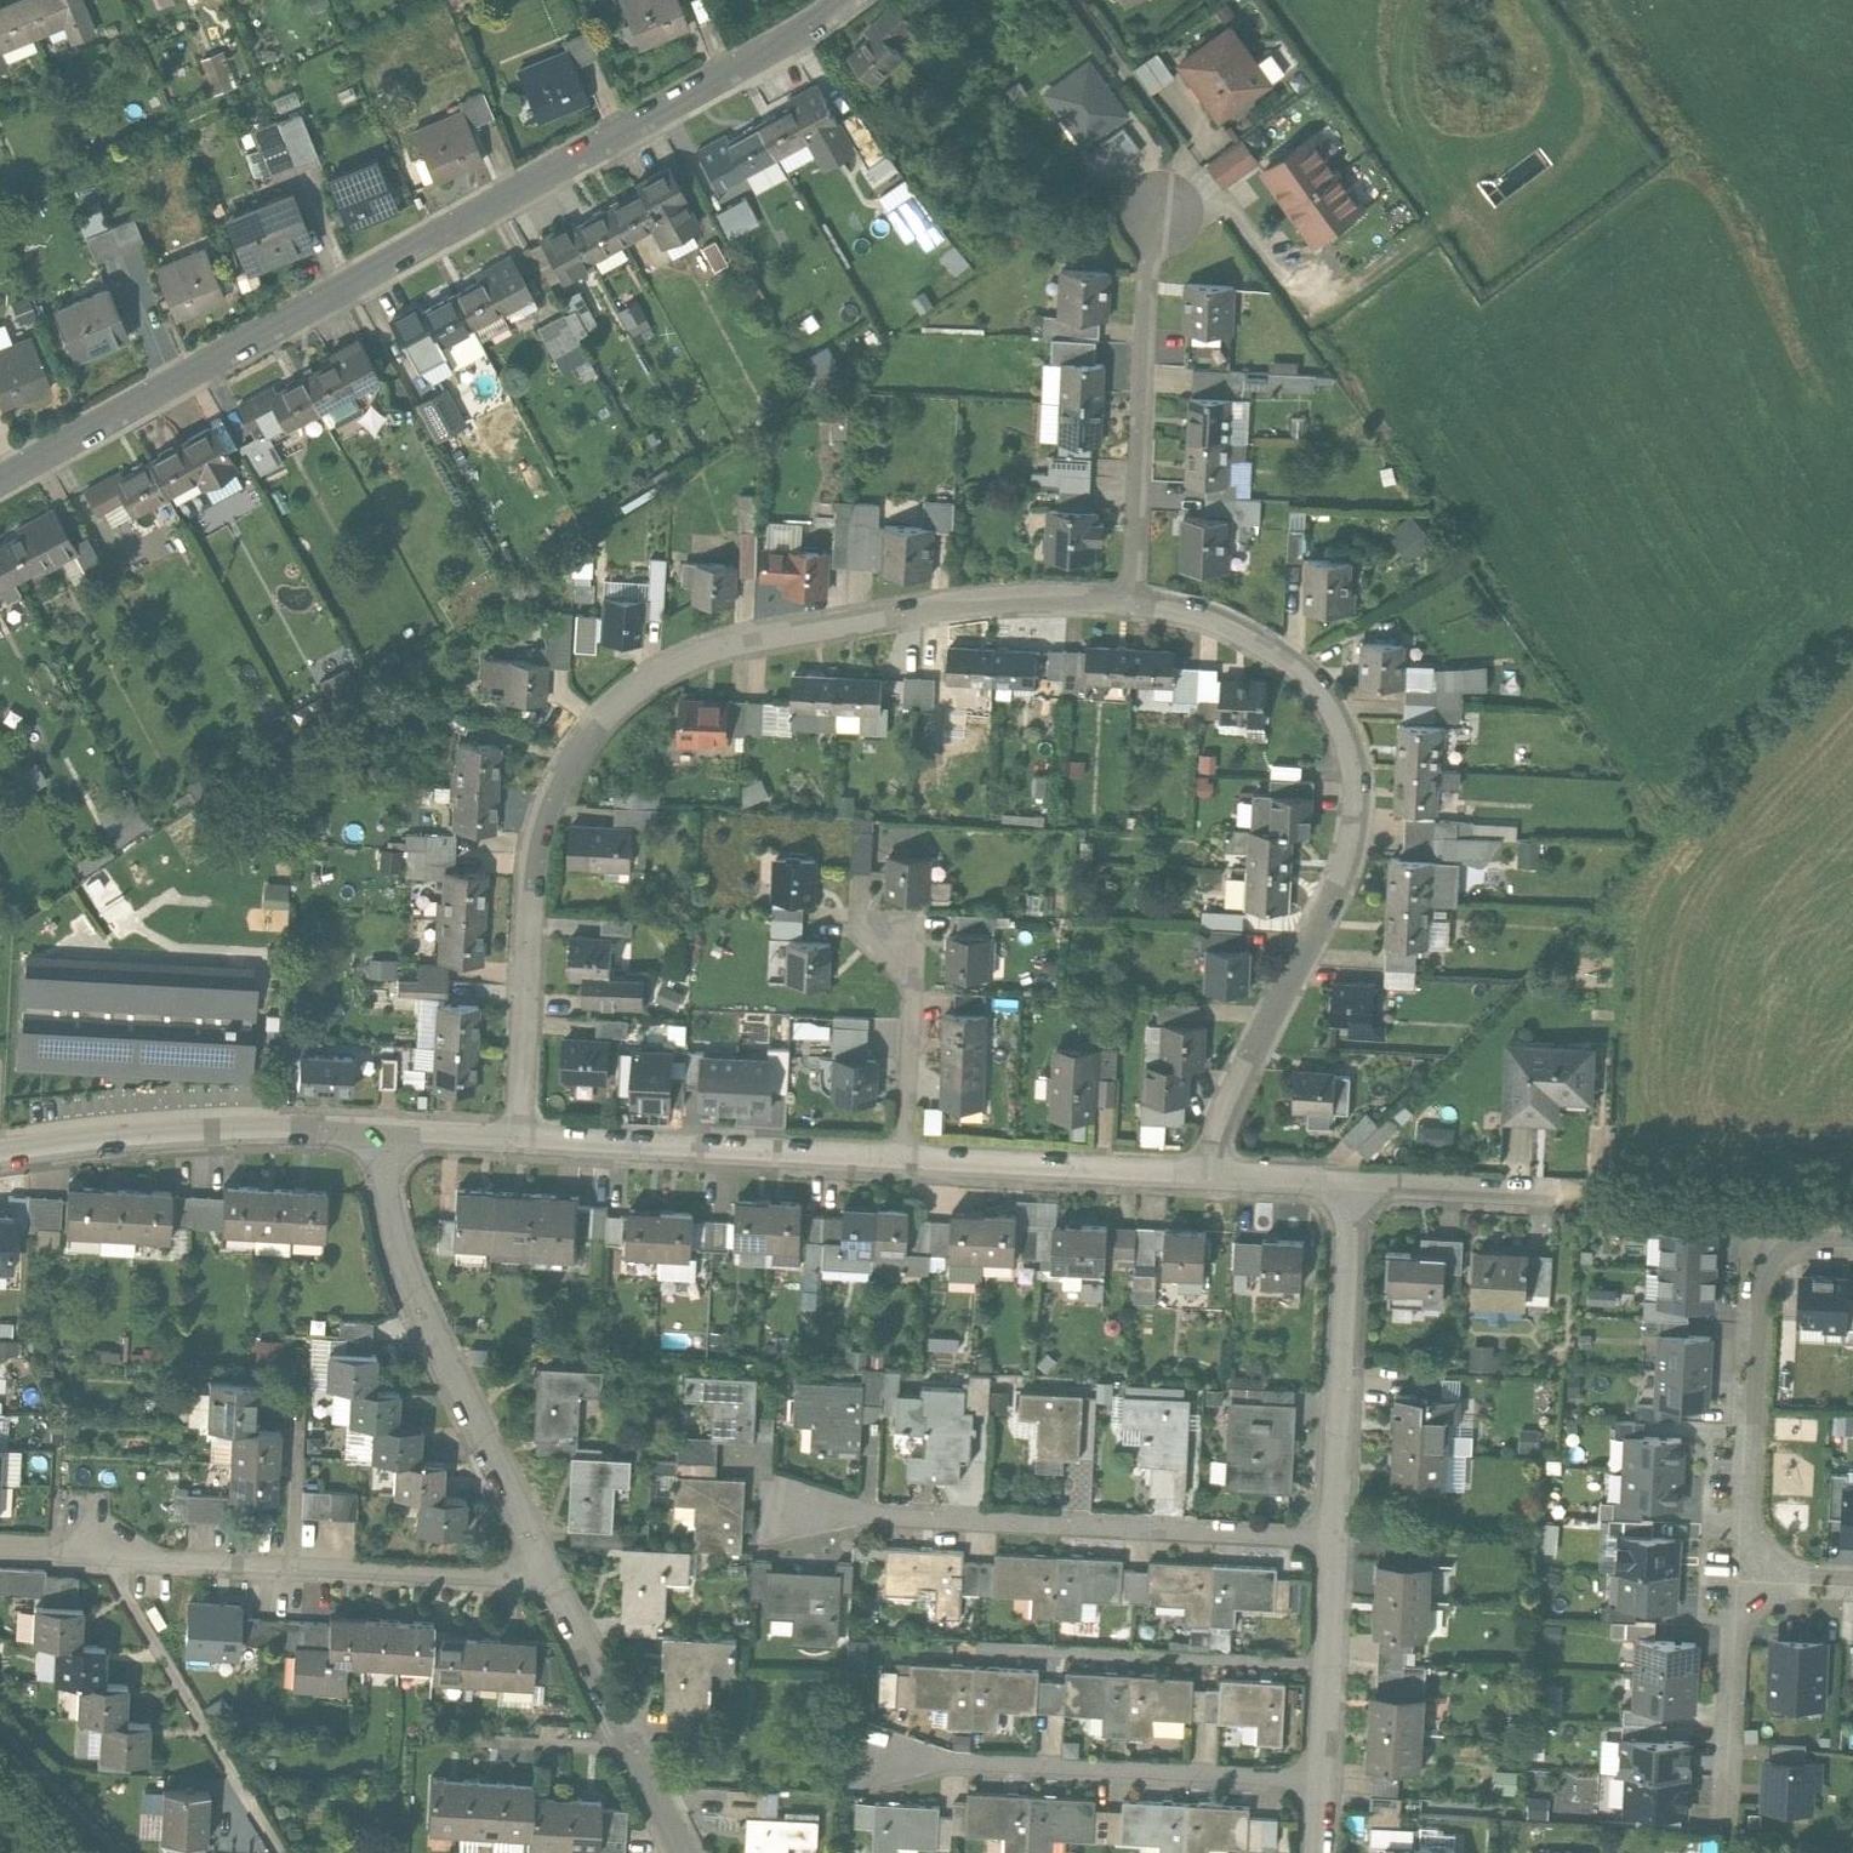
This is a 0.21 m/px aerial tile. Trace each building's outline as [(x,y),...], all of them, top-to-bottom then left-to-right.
[(18,7),(32,40),(65,26),(74,45),(95,36),(79,0),(34,0),(18,7)] [(620,1),(629,25),(634,23),(644,47),(687,29),(678,8),(680,8),(676,0),(623,0),(620,1)] [(895,6),(873,26),(892,46),(914,26),(895,6)] [(32,40),(18,7),(0,15),(0,54),(32,40)] [(876,32),(849,58),(874,84),(903,57),(892,46),(873,26),(872,27),(876,32)] [(1231,30),(1180,67),(1220,121),(1270,85),(1231,30)] [(563,45),(566,54),(573,70),(598,59),(588,35),(563,45)] [(220,95),(243,85),(229,50),(206,60),(220,95)] [(566,54),(517,75),(527,99),(532,97),(542,121),(585,103),(576,82),(578,81),(573,70),(566,54)] [(1134,73),(1151,97),(1174,80),(1157,56),(1134,73)] [(1103,83),(1089,65),(1046,96),(1064,119),(1072,113),(1091,141),(1126,116),(1112,96),(1109,96),(1103,88),(1103,83)] [(839,126),(817,86),(787,103),(791,109),(760,126),(760,127),(779,159),(779,160),(811,141),(826,166),(853,151),(838,126),(839,126)] [(460,114),(467,131),(492,120),(481,95),(456,106),(460,114)] [(842,121),(869,170),(888,156),(855,112),(842,121)] [(460,114),(411,135),(422,160),(427,158),(437,179),(431,182),(432,184),(481,163),(467,131),(460,114)] [(277,127),(283,141),(293,166),(316,157),(300,117),(277,127)] [(725,139),(698,154),(719,192),(779,159),(760,127),(728,145),(725,139)] [(1141,153),(1123,130),(1100,147),(1117,170),(1141,153)] [(1312,138),(1263,174),(1288,209),(1337,173),(1312,138)] [(283,141),(258,152),(268,176),(293,166),(283,141)] [(1241,142),(1209,165),(1226,189),(1258,166),(1241,142)] [(378,163),(329,183),(340,210),(342,210),(350,230),(393,212),(383,188),(387,186),(378,163)] [(685,202),(667,170),(636,188),(639,194),(606,211),(607,212),(624,243),(625,244),(652,229),(662,246),(696,228),(683,203),(685,202)] [(1314,245),(1363,209),(1337,173),(1288,209),(1314,245)] [(930,251),(951,238),(914,176),(883,195),(909,239),(920,233),(930,251)] [(291,198),(226,223),(237,247),(242,246),(251,266),(247,268),(249,272),(310,246),(291,198)] [(757,224),(743,200),(715,216),(728,240),(757,224)] [(607,212),(574,230),(591,262),(624,243),(607,212)] [(134,221),(110,231),(120,255),(144,245),(134,221)] [(571,224),(541,241),(564,283),(594,267),(591,262),(574,230),(571,224)] [(96,265),(120,255),(110,231),(86,241),(96,265)] [(728,266),(714,241),(699,249),(713,274),(728,266)] [(205,253),(156,273),(167,299),(168,298),(177,319),(220,302),(210,277),(214,276),(205,253)] [(484,273),(493,289),(509,280),(513,287),(524,281),(511,258),(484,273)] [(1100,322),(1107,322),(1110,275),(1062,272),(1060,320),(1100,322)] [(493,289),(484,273),(483,273),(486,279),(454,296),(472,328),(505,310),(493,289)] [(1188,334),(1231,335),(1233,288),(1186,286),(1184,333),(1188,334)] [(106,293),(58,313),(67,336),(68,335),(79,360),(122,342),(113,320),(117,319),(106,293)] [(598,327),(580,293),(563,302),(581,336),(598,327)] [(420,308),(418,310),(438,347),(440,346),(472,328),(454,296),(423,314),(420,308)] [(642,300),(624,309),(633,327),(651,318),(642,300)] [(440,346),(438,347),(418,310),(391,325),(417,372),(446,356),(440,346)] [(581,345),(563,314),(535,329),(552,361),(581,345)] [(1099,343),(1100,322),(1060,320),(1044,319),(1043,340),(1098,343),(1099,343)] [(1194,369),(1229,371),(1231,335),(1188,334),(1186,369),(1194,369)] [(0,353),(0,400),(3,407),(47,390),(37,366),(41,364),(31,340),(0,353)] [(1096,366),(1098,343),(1053,341),(1052,365),(1065,366),(1065,364),(1096,366)] [(357,342),(332,357),(341,374),(356,366),(360,372),(371,366),(357,342)] [(341,374),(332,357),(330,358),(333,363),(301,381),(319,413),(352,394),(341,374)] [(1103,405),(1105,366),(1096,366),(1065,364),(1065,366),(1063,404),(1103,405)] [(1229,371),(1194,369),(1193,398),(1237,400),(1245,401),(1245,389),(1246,372),(1229,371)] [(1305,375),(1246,372),(1245,389),(1305,392),(1305,375)] [(1305,375),(1305,392),(1313,392),(1314,375),(1305,375)] [(267,393),(265,394),(274,411),(260,419),(263,425),(261,427),(271,445),(290,434),(288,430),(319,413),(301,381),(270,398),(267,393)] [(445,392),(418,407),(436,441),(464,426),(445,392)] [(274,411),(265,394),(238,408),(251,432),(261,427),(263,425),(260,419),(274,411)] [(469,406),(484,444),(510,433),(495,395),(469,406)] [(856,434),(857,395),(828,395),(828,433),(856,434)] [(1189,440),(1228,442),(1235,442),(1237,400),(1193,398),(1191,398),(1189,440)] [(1101,447),(1103,405),(1063,404),(1061,445),(1090,446),(1101,447)] [(211,429),(148,465),(166,497),(198,480),(203,488),(234,470),(211,429)] [(1226,483),(1228,442),(1189,440),(1187,483),(1208,484),(1226,485),(1226,483)] [(240,451),(255,478),(278,466),(267,447),(262,450),(258,442),(240,451)] [(1061,445),(1057,444),(1057,459),(1090,461),(1090,446),(1061,445)] [(1064,476),(1089,477),(1090,461),(1057,459),(1052,459),(1051,476),(1064,476)] [(115,477),(87,493),(100,517),(126,502),(133,515),(166,497),(148,465),(118,482),(115,477)] [(1089,477),(1064,476),(1063,491),(1088,492),(1089,477)] [(1208,484),(1208,498),(1236,499),(1236,483),(1226,483),(1226,485),(1208,484)] [(1088,492),(1063,491),(1062,507),(1088,508),(1088,492)] [(1267,496),(1243,496),(1242,520),(1266,520),(1267,496)] [(1236,499),(1208,498),(1207,514),(1235,515),(1236,499)] [(938,529),(953,529),(954,503),(939,502),(938,529)] [(53,512),(18,531),(21,537),(0,549),(0,559),(13,582),(46,564),(49,569),(74,555),(71,548),(73,547),(53,512)] [(1094,562),(1095,542),(1104,542),(1105,525),(1096,525),(1097,515),(1050,512),(1048,559),(1094,562)] [(1224,571),(1226,520),(1187,518),(1183,569),(1224,571)] [(865,569),(867,569),(870,526),(870,523),(851,522),(851,524),(849,565),(865,566),(865,569)] [(851,524),(836,523),(834,564),(849,565),(851,524)] [(106,526),(92,534),(103,554),(118,546),(106,526)] [(931,530),(870,526),(867,569),(883,570),(883,574),(929,577),(931,530)] [(1289,530),(1287,559),(1303,560),(1305,531),(1289,530)] [(759,532),(743,531),(741,572),(757,573),(759,532)] [(71,548),(74,555),(88,579),(104,570),(87,539),(73,547),(71,548)] [(828,553),(767,550),(765,578),(788,580),(787,591),(826,593),(828,553)] [(6,604),(21,596),(13,582),(0,559),(0,593),(6,604)] [(1348,614),(1351,562),(1309,560),(1306,611),(1348,614)] [(736,564),(696,562),(694,602),(733,605),(736,564)] [(665,570),(649,569),(647,617),(662,617),(665,570)] [(642,601),(603,599),(601,639),(640,641),(642,601)] [(571,612),(547,611),(545,663),(546,663),(546,664),(568,665),(571,612)] [(1402,645),(1364,644),(1362,682),(1401,684),(1402,645)] [(314,662),(330,696),(361,681),(344,647),(314,662)] [(1133,651),(1089,649),(1089,656),(1087,683),(1131,686),(1133,651)] [(993,652),(950,650),(948,684),(991,686),(993,652)] [(1176,653),(1133,651),(1131,686),(1175,688),(1175,670),(1176,653)] [(1037,654),(993,652),(991,686),(1035,688),(1037,654)] [(1063,682),(1065,655),(1051,654),(1049,681),(1063,682)] [(1087,683),(1089,656),(1065,655),(1063,682),(1063,694),(1087,695),(1087,683)] [(545,663),(485,660),(483,701),(544,704),(546,664),(546,663),(545,663)] [(1201,671),(1175,670),(1175,688),(1174,702),(1199,703),(1201,671)] [(1217,672),(1201,671),(1199,703),(1216,704),(1217,672)] [(839,679),(796,677),(794,710),(837,712),(839,679)] [(882,680),(839,679),(837,712),(881,714),(882,680)] [(1263,723),(1265,683),(1223,681),(1221,720),(1263,723)] [(904,708),(918,708),(920,683),(905,682),(904,708)] [(920,683),(918,708),(934,709),(935,683),(920,683)] [(1439,686),(1409,685),(1408,704),(1436,705),(1438,705),(1439,686)] [(727,703),(684,702),(682,742),(725,744),(727,703)] [(747,704),(732,704),(731,736),(746,736),(747,704)] [(762,705),(747,704),(746,736),(761,737),(762,705)] [(1436,705),(1408,704),(1407,721),(1435,722),(1436,705)] [(437,724),(462,733),(467,718),(443,709),(437,724)] [(1398,769),(1438,771),(1441,728),(1401,726),(1398,769)] [(498,746),(458,744),(456,788),(496,790),(498,746)] [(1273,766),(1272,780),(1300,782),(1301,767),(1273,766)] [(1436,816),(1438,771),(1398,769),(1396,814),(1436,816)] [(1270,781),(1270,796),(1311,798),(1311,800),(1313,801),(1314,783),(1270,781)] [(496,790),(456,788),(454,831),(494,833),(496,790)] [(121,844),(153,825),(132,790),(101,808),(121,844)] [(1290,836),(1310,837),(1311,800),(1311,798),(1270,796),(1254,795),(1253,832),(1290,834),(1290,836)] [(620,808),(619,829),(635,830),(634,832),(658,833),(659,810),(620,808)] [(1436,823),(1407,821),(1407,837),(1435,839),(1436,823)] [(619,829),(573,827),(571,867),(633,870),(634,832),(635,830),(619,829)] [(1249,872),(1288,874),(1290,836),(1290,834),(1253,832),(1251,832),(1249,872)] [(873,836),(853,835),(850,874),(870,875),(873,836)] [(426,852),(452,853),(453,838),(426,837),(426,852)] [(1435,839),(1407,837),(1406,855),(1434,857),(1435,839)] [(451,869),(452,853),(426,852),(425,867),(451,869)] [(930,862),(890,860),(889,899),(928,901),(930,862)] [(1393,861),(1391,904),(1430,906),(1432,863),(1393,861)] [(814,904),(816,864),(776,862),(775,902),(814,904)] [(1247,912),(1286,914),(1288,874),(1249,872),(1247,912)] [(485,877),(445,875),(443,918),(483,920),(485,877)] [(288,909),(289,886),(266,885),(265,909),(288,909)] [(1430,906),(1391,904),(1388,948),(1428,950),(1430,906)] [(803,910),(774,909),(774,922),(802,923),(803,910)] [(1240,934),(1240,916),(1203,915),(1202,932),(1240,934)] [(483,920),(443,918),(441,962),(481,964),(483,920)] [(606,919),(605,934),(631,936),(632,921),(606,919)] [(956,921),(955,937),(985,939),(986,922),(956,921)] [(801,939),(802,923),(774,922),(773,938),(801,939)] [(1239,953),(1240,934),(1202,932),(1201,954),(1210,954),(1210,952),(1239,953)] [(988,980),(991,939),(985,939),(955,937),(951,937),(949,977),(988,980)] [(613,942),(573,939),(571,978),(585,979),(611,981),(611,979),(613,942)] [(827,986),(829,947),(790,945),(788,984),(827,986)] [(1208,993),(1246,995),(1248,954),(1239,953),(1210,952),(1210,954),(1208,993)] [(257,965),(23,955),(18,1072),(252,1081),(257,965)] [(1417,958),(1388,956),(1387,972),(1416,974),(1417,958)] [(418,983),(445,984),(446,969),(419,968),(418,983)] [(1416,974),(1387,972),(1386,990),(1415,991),(1416,974)] [(611,981),(585,979),(583,1005),(644,1008),(645,981),(611,979),(611,981)] [(444,998),(445,984),(418,983),(418,997),(444,998)] [(1386,1027),(1371,1026),(1374,988),(1335,985),(1332,1024),(1352,1026),(1351,1039),(1385,1040),(1386,1027)] [(955,1012),(984,1013),(985,996),(956,995),(955,1012)] [(1166,1029),(1166,1027),(1196,1029),(1197,1007),(1160,1005),(1159,1029),(1166,1029)] [(436,1049),(476,1051),(478,1007),(438,1006),(436,1049)] [(985,1058),(986,1017),(945,1016),(943,1056),(985,1058)] [(869,1019),(835,1017),(833,1046),(868,1047),(869,1019)] [(602,1022),(601,1037),(628,1038),(629,1023),(602,1022)] [(1187,1069),(1202,1070),(1204,1029),(1196,1029),(1166,1027),(1166,1029),(1164,1068),(1187,1069)] [(567,1041),(565,1080),(605,1082),(607,1043),(567,1041)] [(1511,1043),(1508,1118),(1556,1120),(1557,1096),(1590,1098),(1593,1047),(1511,1043)] [(433,1093),(474,1094),(476,1051),(436,1049),(433,1093)] [(1118,1051),(1103,1050),(1101,1078),(1116,1079),(1118,1051)] [(669,1107),(669,1106),(671,1079),(672,1055),(635,1053),(633,1105),(669,1107)] [(352,1059),(300,1056),(298,1091),(351,1093),(352,1059)] [(985,1058),(943,1056),(942,1107),(983,1108),(985,1058)] [(737,1061),(703,1059),(700,1108),(719,1109),(719,1112),(735,1113),(737,1061)] [(379,1090),(395,1091),(396,1062),(380,1061),(379,1090)] [(737,1061),(735,1113),(751,1113),(751,1111),(770,1111),(772,1062),(737,1061)] [(874,1103),(875,1062),(836,1061),(835,1101),(874,1103)] [(1186,1106),(1187,1069),(1164,1068),(1148,1067),(1147,1104),(1159,1105),(1186,1106)] [(1294,1112),(1313,1113),(1313,1123),(1336,1124),(1336,1116),(1349,1116),(1351,1079),(1335,1078),(1335,1075),(1295,1073),(1294,1112)] [(1093,1117),(1095,1077),(1056,1075),(1054,1115),(1093,1117)] [(671,1079),(669,1106),(683,1107),(685,1079),(671,1079)] [(1186,1106),(1159,1105),(1158,1121),(1185,1122),(1186,1106)] [(1367,1116),(1342,1141),(1354,1152),(1357,1149),(1378,1127),(1367,1116)] [(1378,1127),(1357,1149),(1368,1160),(1398,1130),(1386,1119),(1378,1127)] [(1460,1147),(1461,1123),(1426,1121),(1425,1145),(1460,1147)] [(223,1201),(222,1231),(222,1234),(256,1236),(258,1191),(224,1189),(223,1201)] [(67,1190),(65,1235),(101,1236),(103,1191),(67,1190)] [(103,1191),(101,1236),(135,1238),(137,1193),(103,1191)] [(258,1191),(256,1236),(290,1237),(292,1192),(258,1191)] [(292,1192),(290,1237),(324,1239),(326,1194),(292,1192)] [(137,1193),(135,1238),(168,1239),(170,1194),(137,1193)] [(490,1251),(493,1196),(493,1195),(457,1193),(455,1224),(456,1224),(455,1249),(456,1250),(490,1251)] [(534,1198),(493,1196),(490,1251),(490,1254),(531,1256),(534,1198)] [(534,1197),(534,1198),(531,1256),(531,1258),(575,1261),(576,1238),(577,1209),(578,1199),(534,1197)] [(28,1230),(29,1200),(9,1199),(8,1218),(13,1218),(12,1229),(28,1230)] [(174,1229),(191,1230),(193,1199),(175,1199),(174,1229)] [(207,1230),(208,1200),(193,1199),(191,1230),(207,1230)] [(44,1231),(45,1200),(29,1200),(28,1230),(44,1231)] [(61,1201),(45,1200),(44,1231),(59,1232),(61,1201)] [(223,1201),(208,1200),(207,1230),(222,1231),(223,1201)] [(766,1265),(767,1248),(769,1204),(738,1202),(736,1246),(737,1246),(736,1264),(766,1265)] [(798,1249),(801,1206),(769,1204),(767,1248),(772,1248),(771,1267),(798,1269),(799,1249),(798,1249)] [(877,1210),(846,1208),(843,1252),(875,1253),(877,1210)] [(592,1210),(577,1209),(576,1238),(591,1238),(592,1210)] [(607,1211),(592,1210),(591,1238),(605,1239),(606,1218),(607,1211)] [(909,1211),(877,1210),(875,1253),(873,1271),(927,1274),(928,1257),(928,1255),(907,1254),(908,1221),(909,1211)] [(629,1211),(627,1255),(658,1257),(660,1213),(629,1211)] [(660,1213),(658,1257),(691,1259),(693,1215),(660,1213)] [(984,1215),(953,1213),(952,1224),(949,1258),(948,1278),(981,1280),(982,1259),(984,1215)] [(1016,1217),(984,1215),(982,1259),(1014,1262),(1014,1259),(1016,1228),(1016,1217)] [(822,1217),(807,1216),(806,1244),(821,1245),(822,1217)] [(838,1217),(822,1217),(821,1245),(837,1246),(838,1217)] [(8,1218),(0,1218),(0,1276),(10,1277),(12,1229),(13,1218),(8,1218)] [(621,1219),(606,1218),(605,1239),(605,1247),(620,1248),(621,1219)] [(1663,1234),(1692,1235),(1693,1221),(1649,1219),(1648,1237),(1663,1238),(1663,1234)] [(930,1222),(908,1221),(907,1254),(928,1255),(930,1222)] [(952,1224),(930,1222),(928,1255),(928,1257),(949,1258),(952,1224)] [(455,1224),(439,1223),(438,1256),(456,1257),(456,1250),(455,1249),(456,1224),(455,1224)] [(714,1223),(700,1223),(698,1252),(712,1252),(714,1223)] [(730,1224),(714,1223),(712,1252),(728,1253),(730,1224)] [(1067,1231),(1052,1230),(1050,1261),(1050,1271),(1064,1272),(1063,1289),(1103,1291),(1105,1257),(1106,1229),(1068,1227),(1067,1231)] [(1038,1229),(1016,1228),(1014,1259),(1036,1260),(1038,1229)] [(1052,1230),(1038,1229),(1036,1260),(1050,1261),(1052,1230)] [(1136,1231),(1106,1229),(1105,1257),(1134,1258),(1136,1231)] [(1156,1232),(1136,1231),(1134,1258),(1134,1278),(1154,1279),(1156,1232)] [(1206,1234),(1166,1232),(1164,1274),(1182,1275),(1204,1276),(1206,1234)] [(1714,1272),(1716,1237),(1692,1235),(1663,1234),(1663,1238),(1661,1270),(1714,1272)] [(1433,1238),(1432,1254),(1445,1255),(1444,1271),(1462,1272),(1463,1239),(1433,1238)] [(1300,1285),(1303,1243),(1264,1241),(1262,1284),(1300,1285)] [(819,1270),(821,1245),(806,1244),(805,1269),(815,1270),(815,1272),(817,1273),(817,1270),(819,1270)] [(1257,1247),(1234,1245),(1233,1271),(1255,1272),(1257,1247)] [(1524,1294),(1526,1254),(1477,1251),(1473,1318),(1488,1319),(1488,1326),(1507,1327),(1508,1320),(1522,1321),(1524,1294)] [(1432,1254),(1390,1252),(1387,1306),(1426,1308),(1426,1302),(1443,1303),(1444,1271),(1445,1255),(1432,1254)] [(1553,1255),(1526,1254),(1524,1294),(1550,1295),(1553,1255)] [(1712,1308),(1714,1272),(1661,1270),(1660,1302),(1659,1306),(1688,1307),(1712,1308)] [(1203,1291),(1204,1276),(1182,1275),(1181,1290),(1203,1291)] [(1799,1323),(1825,1325),(1825,1329),(1845,1331),(1846,1301),(1847,1280),(1802,1277),(1799,1323)] [(1644,1319),(1688,1321),(1688,1307),(1659,1306),(1660,1302),(1645,1301),(1644,1319)] [(1846,1301),(1845,1331),(1844,1345),(1852,1345),(1852,1301),(1846,1301)] [(1645,1334),(1689,1336),(1689,1322),(1646,1320),(1645,1334)] [(344,1341),(371,1342),(372,1326),(340,1324),(339,1340),(344,1341)] [(1709,1373),(1711,1338),(1660,1335),(1659,1371),(1709,1373)] [(371,1342),(344,1341),(343,1356),(371,1357),(371,1342)] [(376,1358),(371,1357),(343,1356),(329,1355),(327,1389),(351,1391),(374,1392),(376,1358)] [(580,1440),(582,1394),(603,1395),(604,1369),(536,1366),(535,1383),(538,1383),(535,1439),(538,1439),(580,1440)] [(1417,1368),(1417,1383),(1444,1384),(1444,1370),(1417,1368)] [(864,1369),(864,1384),(863,1405),(882,1406),(884,1370),(864,1369)] [(1707,1409),(1709,1373),(1659,1371),(1657,1406),(1681,1408),(1707,1409)] [(757,1377),(688,1374),(687,1397),(714,1399),(712,1437),(712,1438),(718,1438),(754,1440),(757,1377)] [(973,1409),(973,1411),(989,1412),(991,1376),(964,1374),(964,1387),(965,1387),(963,1409),(973,1409)] [(864,1384),(797,1380),(795,1424),(825,1426),(823,1453),(861,1455),(863,1405),(864,1384)] [(1417,1383),(1416,1396),(1443,1397),(1444,1384),(1417,1383)] [(255,1431),(257,1387),(210,1385),(209,1394),(208,1410),(213,1410),(212,1429),(232,1430),(255,1431)] [(961,1460),(971,1461),(973,1411),(973,1409),(963,1409),(965,1387),(964,1387),(922,1385),(921,1392),(898,1391),(896,1428),(923,1429),(922,1458),(912,1458),(912,1452),(910,1452),(908,1478),(960,1481),(961,1460)] [(1264,1390),(1263,1403),(1262,1419),(1294,1420),(1295,1391),(1264,1390)] [(397,1428),(398,1393),(374,1392),(351,1391),(349,1425),(373,1426),(397,1428)] [(1019,1417),(1039,1418),(1037,1456),(1062,1458),(1079,1459),(1082,1394),(1021,1391),(1019,1417)] [(1446,1415),(1447,1397),(1443,1397),(1416,1396),(1397,1395),(1394,1449),(1446,1452),(1448,1416),(1446,1415)] [(1448,1411),(1470,1412),(1470,1396),(1448,1396),(1448,1411)] [(1125,1422),(1146,1423),(1144,1462),(1155,1462),(1184,1464),(1188,1401),(1127,1398),(1125,1422)] [(1263,1403),(1232,1401),(1230,1454),(1240,1455),(1239,1487),(1279,1489),(1280,1483),(1291,1484),(1294,1420),(1262,1419),(1263,1403)] [(1680,1422),(1681,1408),(1657,1406),(1637,1405),(1636,1420),(1680,1422)] [(775,1415),(761,1414),(760,1440),(774,1440),(775,1415)] [(1644,1437),(1645,1422),(1616,1421),(1615,1435),(1629,1436),(1644,1437)] [(419,1463),(421,1429),(397,1428),(373,1426),(371,1461),(395,1462),(419,1463)] [(277,1466),(279,1432),(255,1431),(232,1430),(231,1445),(237,1445),(236,1462),(230,1462),(230,1464),(277,1466)] [(678,1461),(717,1463),(718,1438),(712,1438),(712,1437),(680,1435),(678,1461)] [(1679,1473),(1680,1440),(1668,1440),(1644,1437),(1629,1436),(1628,1470),(1679,1473)] [(580,1440),(538,1439),(537,1454),(573,1456),(579,1456),(580,1440)] [(1444,1488),(1446,1452),(1394,1449),(1392,1485),(1444,1488)] [(631,1484),(632,1459),(579,1456),(573,1456),(570,1527),(573,1527),(606,1529),(608,1483),(631,1484)] [(1062,1458),(1037,1456),(1037,1471),(1061,1472),(1062,1458)] [(676,1461),(676,1474),(716,1476),(717,1463),(678,1461),(676,1461)] [(441,1499),(443,1465),(419,1463),(395,1462),(394,1497),(418,1498),(441,1499)] [(1184,1464),(1155,1462),(1154,1492),(1183,1494),(1184,1464)] [(275,1501),(277,1466),(230,1464),(229,1479),(235,1479),(234,1497),(228,1496),(228,1498),(275,1501)] [(1678,1507),(1679,1473),(1628,1470),(1626,1504),(1643,1505),(1678,1507)] [(1829,1517),(1844,1518),(1846,1486),(1847,1486),(1848,1474),(1832,1473),(1829,1517)] [(740,1552),(743,1478),(677,1476),(675,1504),(697,1505),(695,1550),(740,1552)] [(1852,1542),(1852,1487),(1847,1486),(1846,1486),(1844,1518),(1843,1542),(1852,1542)] [(315,1519),(317,1493),(303,1492),(301,1519),(315,1519)] [(315,1519),(329,1520),(330,1493),(317,1493),(315,1519)] [(342,1521),(344,1494),(330,1493),(329,1520),(342,1521)] [(344,1494),(342,1521),(356,1521),(358,1495),(344,1494)] [(201,1497),(187,1496),(186,1523),(199,1523),(201,1497)] [(201,1497),(199,1523),(213,1524),(214,1497),(201,1497)] [(214,1497),(213,1524),(227,1525),(228,1498),(214,1497)] [(464,1535),(465,1500),(441,1499),(418,1498),(416,1532),(464,1535)] [(1642,1519),(1643,1505),(1626,1504),(1613,1504),(1613,1518),(1642,1519)] [(756,1508),(744,1507),(743,1531),(754,1531),(756,1508)] [(1609,1534),(1652,1536),(1653,1522),(1609,1520),(1609,1534)] [(606,1529),(573,1527),(573,1543),(623,1546),(624,1546),(625,1530),(606,1529)] [(1385,1544),(1412,1545),(1413,1533),(1386,1532),(1385,1544)] [(1624,1571),(1674,1574),(1676,1540),(1620,1537),(1618,1571),(1624,1571)] [(1412,1545),(1385,1544),(1384,1561),(1432,1563),(1432,1548),(1412,1547),(1412,1545)] [(624,1546),(623,1546),(622,1563),(626,1563),(623,1618),(627,1618),(659,1620),(666,1620),(668,1573),(690,1575),(691,1549),(624,1546)] [(918,1597),(918,1588),(936,1588),(935,1618),(960,1619),(961,1594),(963,1563),(964,1552),(887,1548),(885,1595),(918,1597)] [(1059,1557),(997,1554),(996,1564),(995,1595),(1033,1597),(1032,1617),(1056,1618),(1059,1557)] [(1122,1560),(1059,1557),(1056,1618),(1081,1620),(1082,1600),(1120,1602),(1121,1570),(1122,1560)] [(751,1599),(768,1599),(769,1572),(771,1573),(772,1560),(753,1559),(751,1599)] [(1430,1600),(1432,1563),(1384,1561),(1379,1560),(1377,1598),(1430,1600)] [(838,1576),(837,1592),(852,1593),(854,1562),(836,1561),(835,1576),(838,1576)] [(1186,1625),(1210,1627),(1213,1565),(1151,1562),(1151,1572),(1150,1604),(1187,1606),(1186,1625)] [(981,1564),(963,1563),(961,1594),(979,1595),(981,1564)] [(996,1564),(981,1564),(979,1595),(995,1595),(996,1564)] [(1278,1568),(1213,1565),(1210,1627),(1235,1628),(1236,1609),(1276,1610),(1277,1579),(1278,1568)] [(3,1596),(16,1597),(18,1570),(4,1570),(3,1596)] [(16,1597),(30,1598),(31,1571),(18,1570),(16,1597)] [(1135,1571),(1121,1570),(1120,1602),(1134,1603),(1135,1571)] [(45,1572),(31,1571),(30,1598),(44,1598),(45,1572)] [(1151,1572),(1135,1571),(1134,1603),(1150,1604),(1151,1572)] [(1636,1608),(1672,1609),(1674,1574),(1624,1571),(1622,1607),(1636,1608)] [(835,1576),(771,1573),(769,1572),(768,1599),(767,1614),(796,1615),(795,1642),(834,1644),(837,1592),(838,1576),(835,1576)] [(1290,1579),(1277,1579),(1276,1610),(1289,1611),(1290,1579)] [(1428,1637),(1430,1600),(1377,1598),(1375,1634),(1381,1635),(1413,1636),(1428,1637)] [(237,1656),(240,1608),(189,1605),(187,1654),(237,1656)] [(1636,1622),(1636,1608),(1622,1607),(1603,1606),(1602,1620),(1612,1621),(1636,1622)] [(81,1646),(83,1610),(36,1607),(34,1643),(57,1645),(81,1646)] [(659,1620),(627,1618),(626,1633),(658,1635),(659,1620)] [(362,1666),(365,1622),(331,1620),(330,1625),(328,1665),(310,1663),(309,1692),(344,1694),(345,1665),(362,1666)] [(260,1648),(261,1621),(247,1621),(246,1647),(260,1648)] [(273,1649),(274,1622),(261,1621),(260,1648),(273,1649)] [(1655,1623),(1636,1622),(1612,1621),(1611,1636),(1655,1638),(1655,1623)] [(286,1650),(288,1623),(274,1622),(273,1649),(286,1650)] [(396,1661),(398,1624),(365,1622),(362,1666),(381,1667),(381,1660),(396,1661)] [(295,1650),(300,1650),(301,1624),(288,1623),(286,1650),(295,1650)] [(315,1625),(301,1624),(300,1650),(311,1651),(314,1651),(315,1625)] [(432,1636),(432,1626),(398,1624),(396,1661),(396,1668),(414,1669),(414,1662),(431,1663),(432,1636)] [(330,1625),(315,1625),(314,1651),(311,1651),(310,1663),(328,1665),(330,1625)] [(736,1664),(737,1639),(665,1635),(664,1652),(667,1652),(665,1708),(670,1709),(710,1711),(713,1663),(736,1664)] [(1413,1653),(1413,1636),(1381,1635),(1379,1664),(1406,1665),(1406,1652),(1413,1653)] [(464,1684),(466,1638),(432,1636),(431,1663),(430,1682),(464,1684)] [(498,1678),(500,1640),(466,1638),(464,1684),(483,1685),(483,1677),(498,1678)] [(1796,1703),(1799,1640),(1773,1639),(1770,1701),(1796,1703)] [(532,1703),(535,1642),(500,1640),(498,1678),(498,1686),(503,1686),(503,1703),(532,1703)] [(1693,1676),(1695,1643),(1640,1640),(1639,1673),(1693,1676)] [(1823,1704),(1826,1641),(1799,1640),(1796,1703),(1823,1704)] [(104,1684),(105,1647),(81,1646),(57,1645),(55,1682),(79,1683),(104,1684)] [(310,1663),(311,1651),(300,1650),(295,1650),(293,1691),(309,1692),(310,1663)] [(1406,1665),(1379,1664),(1378,1694),(1425,1696),(1427,1667),(1406,1665)] [(948,1725),(972,1727),(975,1668),(913,1665),(912,1675),(911,1706),(948,1708),(948,1725)] [(1038,1671),(975,1668),(972,1727),(996,1728),(997,1710),(1036,1712),(1038,1681),(1038,1671)] [(1127,1735),(1130,1676),(1068,1673),(1068,1682),(1066,1713),(1105,1716),(1104,1734),(1127,1735)] [(1692,1711),(1693,1676),(1639,1673),(1637,1708),(1662,1710),(1692,1711)] [(912,1675),(900,1674),(898,1706),(911,1706),(912,1675)] [(1153,1736),(1154,1718),(1191,1720),(1193,1688),(1193,1680),(1130,1676),(1127,1735),(1153,1736)] [(1052,1681),(1038,1681),(1036,1712),(1051,1712),(1052,1681)] [(1068,1682),(1052,1681),(1051,1712),(1066,1713),(1068,1682)] [(1221,1722),(1259,1724),(1258,1742),(1283,1743),(1286,1685),(1223,1681),(1223,1689),(1221,1722)] [(125,1722),(127,1685),(104,1684),(79,1683),(78,1720),(103,1721),(125,1722)] [(1207,1689),(1193,1688),(1191,1720),(1205,1721),(1207,1689)] [(1223,1689),(1207,1689),(1205,1721),(1221,1722),(1223,1689)] [(1423,1732),(1425,1696),(1378,1694),(1374,1694),(1372,1730),(1423,1732)] [(1662,1710),(1637,1708),(1624,1707),(1623,1723),(1661,1725),(1662,1710)] [(710,1711),(670,1709),(669,1724),(676,1725),(709,1726),(710,1711)] [(148,1761),(150,1724),(125,1722),(103,1721),(101,1758),(148,1761)] [(1623,1723),(1622,1738),(1666,1740),(1667,1725),(1661,1725),(1623,1723)] [(709,1726),(676,1725),(675,1741),(708,1743),(709,1726)] [(1421,1770),(1423,1732),(1372,1730),(1370,1767),(1374,1767),(1400,1768),(1421,1770)] [(1620,1773),(1628,1774),(1688,1776),(1690,1741),(1666,1740),(1622,1738),(1620,1773)] [(1771,1761),(1806,1763),(1806,1746),(1772,1744),(1771,1761)] [(1820,1764),(1806,1763),(1771,1761),(1767,1761),(1765,1805),(1809,1807),(1810,1784),(1819,1785),(1820,1764)] [(1400,1768),(1374,1767),(1372,1795),(1398,1796),(1400,1768)] [(1628,1774),(1625,1809),(1638,1810),(1681,1812),(1686,1812),(1688,1776),(1628,1774)] [(462,1833),(464,1782),(430,1780),(428,1832),(462,1833)] [(462,1833),(496,1835),(498,1783),(464,1782),(462,1833)] [(532,1797),(533,1785),(498,1783),(496,1835),(530,1837),(532,1797)] [(764,1790),(727,1788),(725,1815),(748,1816),(763,1817),(764,1790)] [(206,1844),(209,1794),(164,1791),(161,1841),(206,1844)] [(1032,1795),(970,1791),(970,1803),(968,1834),(1006,1836),(1006,1852),(1029,1852),(1032,1795)] [(1029,1852),(1055,1852),(1056,1839),(1095,1841),(1096,1809),(1097,1798),(1032,1795),(1029,1852)] [(563,1851),(566,1799),(532,1797),(530,1837),(529,1850),(563,1851)] [(600,1800),(566,1799),(563,1851),(597,1852),(598,1839),(600,1800)] [(1186,1803),(1125,1800),(1124,1811),(1123,1843),(1161,1845),(1160,1852),(1184,1852),(1186,1803)] [(877,1830),(878,1803),(858,1802),(856,1829),(877,1830)] [(970,1803),(954,1802),(953,1818),(952,1833),(968,1834),(970,1803)] [(900,1846),(938,1848),(940,1817),(940,1806),(878,1803),(877,1830),(875,1852),(899,1852),(900,1846)] [(1186,1803),(1184,1852),(1209,1852),(1209,1847),(1248,1849),(1250,1817),(1250,1807),(1186,1803)] [(1107,1842),(1109,1810),(1096,1809),(1095,1841),(1107,1842)] [(1124,1811),(1109,1810),(1107,1842),(1123,1843),(1124,1811)] [(1681,1812),(1638,1810),(1637,1824),(1680,1827),(1681,1812)] [(1401,1812),(1371,1811),(1370,1825),(1372,1826),(1400,1827),(1401,1812)] [(779,1818),(763,1817),(748,1816),(746,1852),(787,1852),(788,1842),(816,1843),(817,1820),(779,1818)] [(952,1833),(953,1818),(940,1817),(938,1848),(951,1848),(952,1833)] [(1279,1819),(1250,1817),(1248,1849),(1263,1850),(1263,1845),(1278,1846),(1279,1819)] [(1371,1845),(1386,1845),(1420,1847),(1421,1828),(1400,1827),(1372,1826),(1371,1845)] [(597,1852),(617,1852),(623,1852),(624,1840),(598,1839),(597,1852)]
